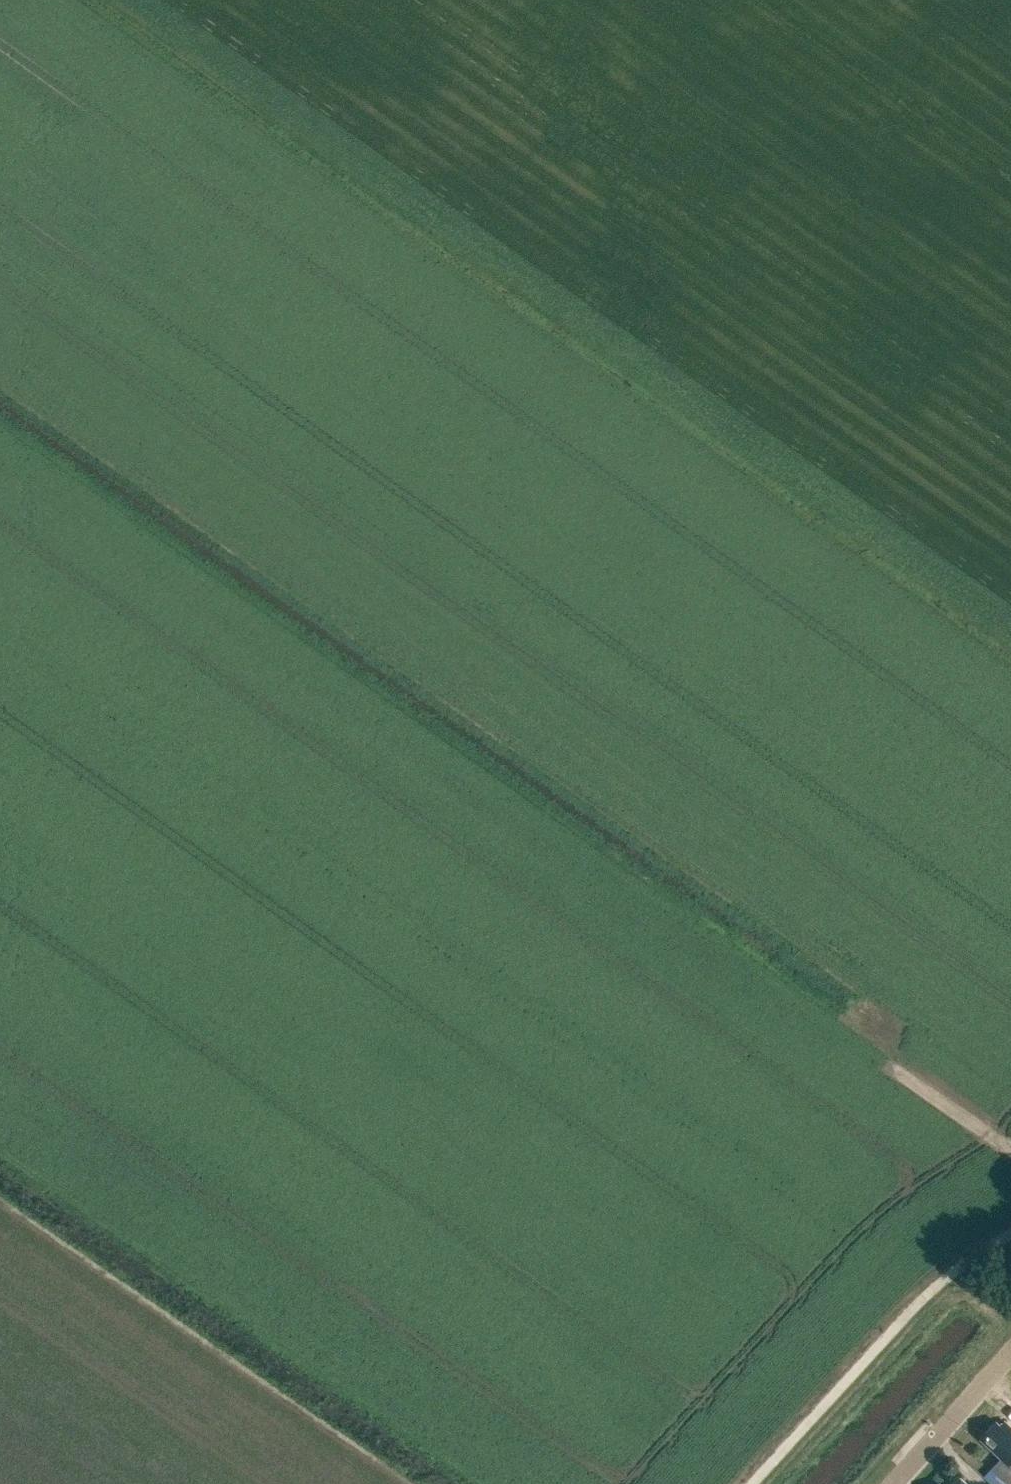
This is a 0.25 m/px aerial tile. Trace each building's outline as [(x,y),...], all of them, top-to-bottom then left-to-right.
[(1004,1420),(1000,1424),(996,1420),(980,1437),(1002,1457),(993,1467),(1010,1483),(1010,1426),(1004,1420)]
